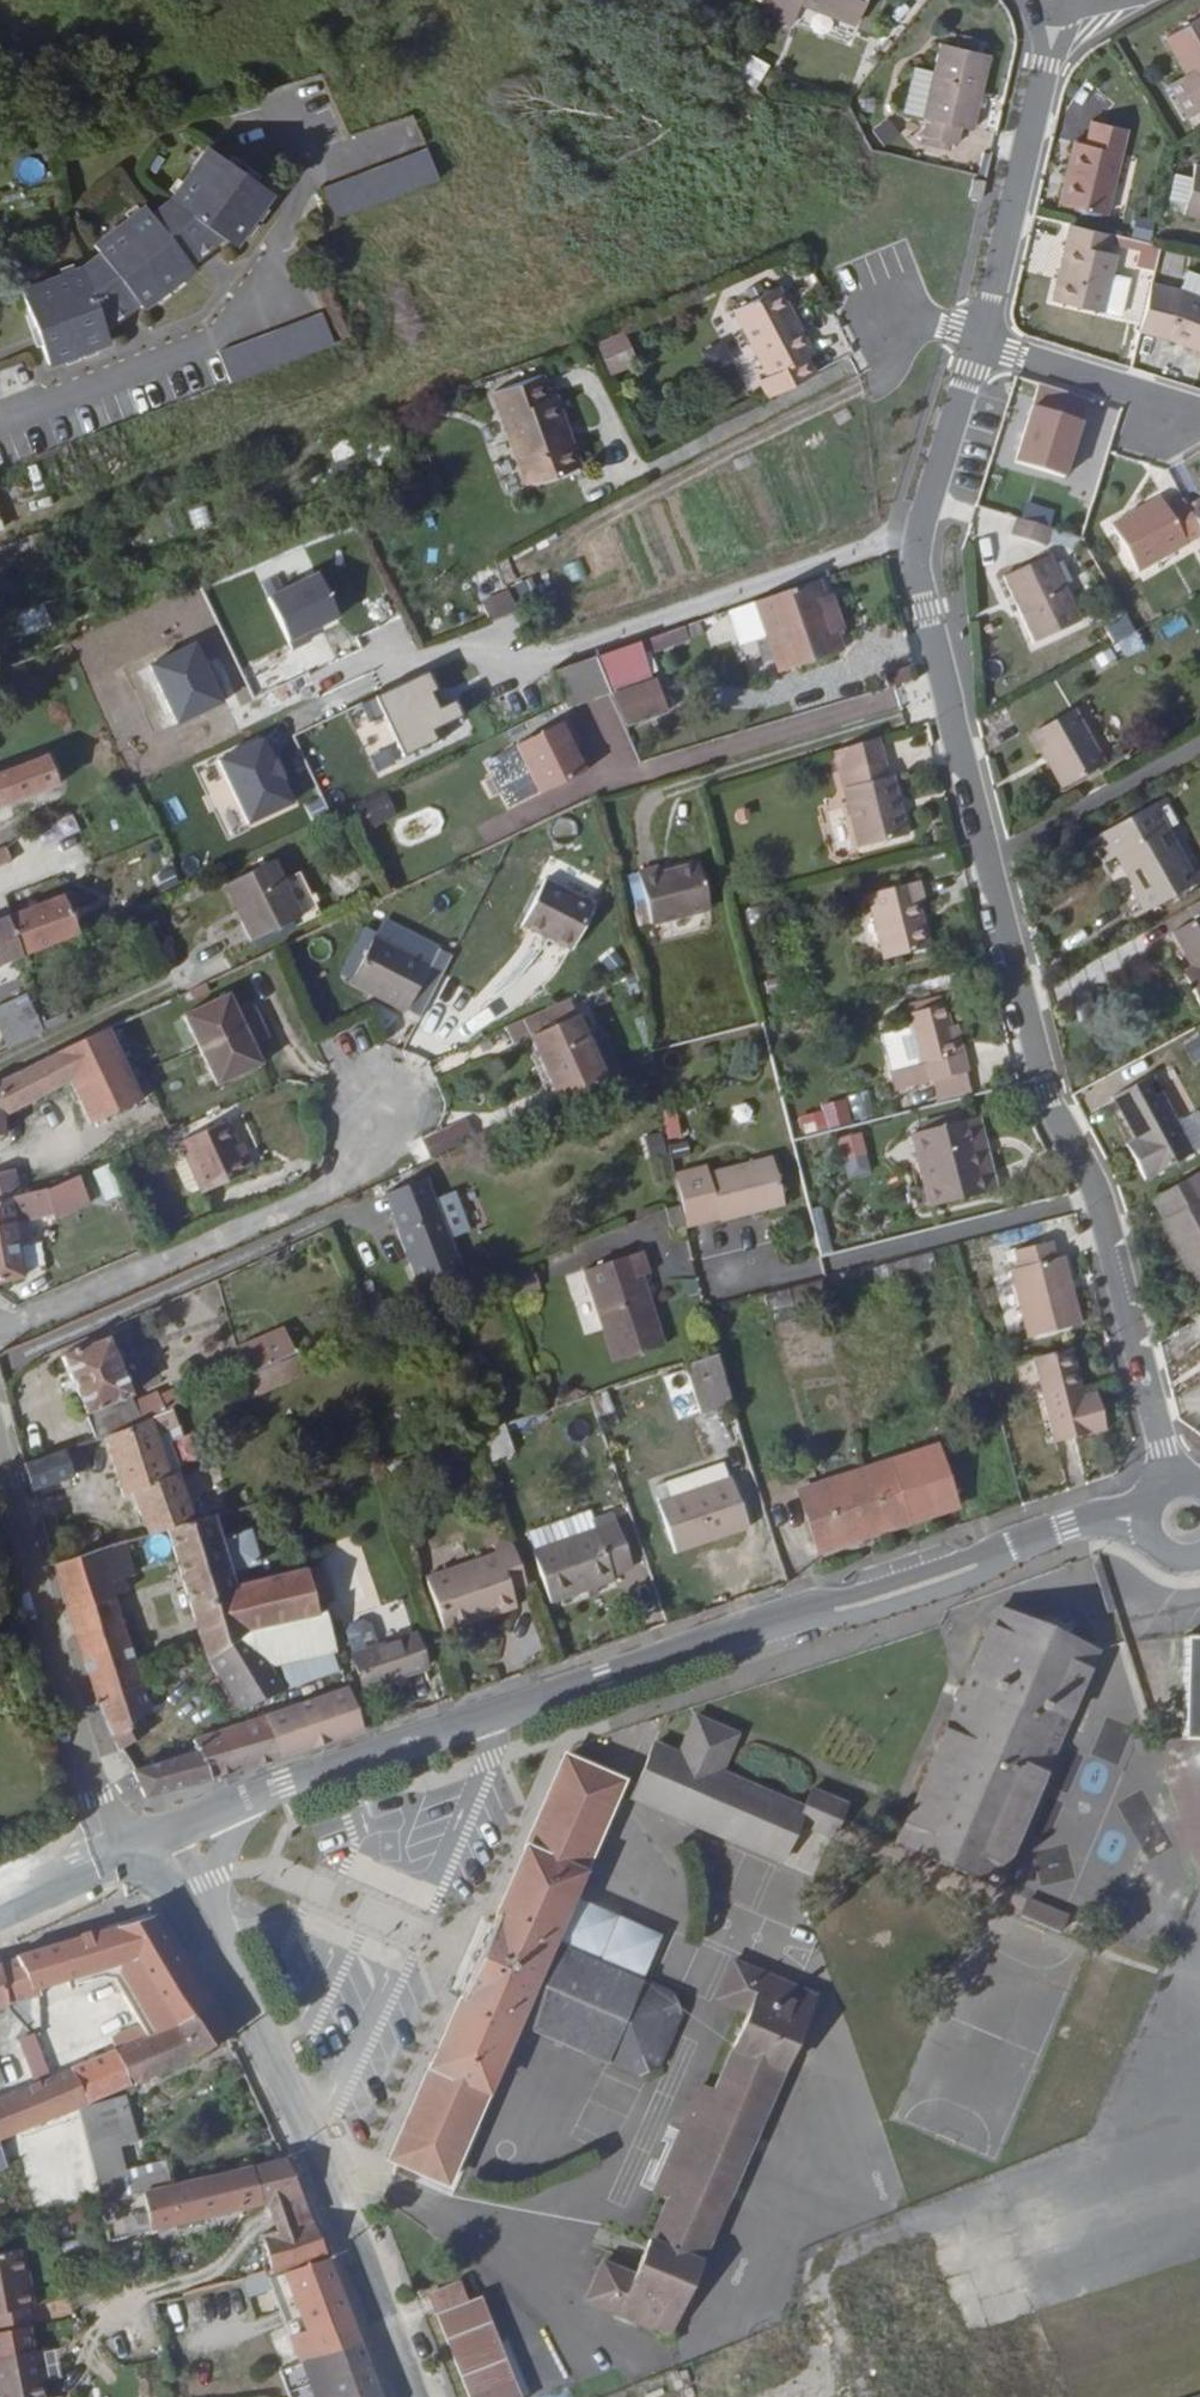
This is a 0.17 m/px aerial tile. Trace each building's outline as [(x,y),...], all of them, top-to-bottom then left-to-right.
[(798,10),(801,4),(858,25),(867,0),(782,0),(798,10)] [(1165,31),(1187,66),(1169,77),(1189,110),(1199,104),(1199,8),(1165,31)] [(974,127),(991,54),(938,41),(931,72),(922,117),(925,117),(922,133),(957,141),(961,124),(974,127)] [(911,67),(901,112),(922,117),(931,72),(911,67)] [(1118,212),(1135,133),(1096,125),(1092,146),(1081,144),(1069,202),(1118,212)] [(197,166),(173,198),(185,208),(223,236),(234,245),(272,194),(217,155),(210,149),(197,166)] [(988,174),(992,151),(984,150),(980,172),(988,174)] [(331,182),(316,186),(327,217),(341,213),(355,208),(370,204),(385,199),(399,194),(414,189),(429,185),(420,154),(404,159),(389,163),(375,168),(359,173),(346,177),(331,182)] [(1197,159),(1186,208),(1199,212),(1199,160),(1197,159)] [(983,196),(987,178),(974,175),(970,193),(983,196)] [(1171,176),(1168,208),(1182,209),(1186,178),(1171,176)] [(185,208),(173,198),(152,213),(161,226),(185,208)] [(96,244),(101,252),(109,264),(139,302),(142,307),(194,269),(189,263),(161,226),(152,213),(146,207),(114,230),(96,244)] [(189,263),(223,236),(185,208),(161,226),(189,263)] [(1130,238),(1148,240),(1151,220),(1132,218),(1130,238)] [(1115,247),(1119,230),(1083,222),(1064,303),(1111,314),(1125,250),(1115,247)] [(109,264),(101,252),(79,269),(84,282),(109,264)] [(139,302),(109,264),(84,282),(103,329),(139,302)] [(91,349),(108,342),(103,329),(84,282),(79,269),(43,283),(21,291),(23,299),(31,320),(76,305),(91,349)] [(1156,272),(1145,320),(1199,341),(1199,287),(1156,272)] [(788,316),(771,284),(765,287),(782,318),(788,316)] [(788,316),(782,318),(765,287),(727,307),(761,371),(753,376),(762,393),(810,367),(800,350),(805,347),(788,316)] [(31,320),(49,365),(91,349),(76,305),(31,320)] [(222,353),(233,383),(248,377),(263,371),(278,365),(292,359),(306,354),(322,348),(337,342),(325,313),(311,318),(295,325),(281,330),(266,336),(252,342),(237,347),(222,353)] [(616,380),(636,370),(622,343),(603,352),(616,380)] [(524,403),(517,406),(510,387),(469,402),(503,493),(551,476),(524,403)] [(1069,475),(1085,419),(1036,406),(1020,461),(1069,475)] [(1144,563),(1199,529),(1199,510),(1194,501),(1188,491),(1171,501),(1166,491),(1119,519),(1144,563)] [(1054,543),(1059,525),(1023,515),(1019,532),(1054,543)] [(1045,644),(1091,622),(1058,555),(1013,578),(1045,644)] [(491,567),(470,578),(481,599),(502,588),(491,567)] [(515,585),(521,608),(549,601),(543,578),(515,585)] [(517,615),(516,612),(508,596),(479,609),(488,628),(517,615)] [(827,657),(817,621),(812,603),(753,619),(772,692),(832,676),(827,657)] [(827,657),(835,655),(825,619),(817,621),(827,657)] [(1128,621),(1108,631),(1122,659),(1142,649),(1128,621)] [(24,639),(19,622),(0,630),(0,648),(24,639)] [(636,663),(665,655),(662,644),(633,650),(636,663)] [(636,663),(633,650),(588,661),(603,694),(642,684),(636,663)] [(545,673),(560,706),(603,694),(588,661),(545,673)] [(625,734),(670,719),(657,683),(612,699),(625,734)] [(1073,784),(1115,760),(1082,706),(1040,731),(1073,784)] [(537,801),(582,780),(558,730),(513,751),(537,801)] [(889,815),(881,782),(871,745),(831,757),(841,792),(837,794),(853,853),(901,841),(894,814),(889,815)] [(65,792),(54,762),(0,781),(0,814),(65,792)] [(894,814),(886,782),(881,782),(889,815),(894,814)] [(354,809),(367,834),(397,818),(384,794),(354,809)] [(1199,836),(1199,831),(1178,794),(1157,806),(1102,838),(1115,860),(1135,849),(1146,866),(1141,870),(1152,890),(1147,893),(1157,909),(1199,884),(1199,862),(1193,866),(1182,847),(1199,836)] [(36,866),(29,846),(10,852),(14,866),(16,873),(36,866)] [(14,866),(10,852),(0,856),(0,871),(14,866)] [(254,945),(308,920),(280,862),(233,885),(251,923),(245,926),(254,945)] [(648,932),(709,917),(698,872),(659,882),(658,877),(634,882),(648,932)] [(578,946),(603,903),(556,875),(531,918),(578,946)] [(914,911),(918,910),(912,890),(865,902),(879,964),(925,953),(914,911)] [(79,939),(65,901),(7,923),(22,961),(79,939)] [(1187,930),(1199,953),(1199,922),(1187,930)] [(22,961),(7,923),(0,926),(0,969),(22,961)] [(435,954),(427,969),(372,941),(349,983),(372,995),(370,1001),(400,1016),(402,1014),(419,1023),(451,963),(435,954)] [(349,983),(346,988),(370,1001),(372,995),(349,983)] [(195,998),(211,991),(208,984),(191,992),(195,998)] [(260,1006),(243,1013),(235,995),(193,1014),(209,1048),(225,1084),(268,1065),(259,1045),(275,1038),(268,1022),(260,1006)] [(42,1025),(32,1001),(0,1016),(0,1027),(11,1050),(46,1033),(42,1025)] [(46,1033),(83,1016),(78,1008),(42,1025),(46,1033)] [(596,1045),(581,1051),(562,1009),(499,1039),(508,1058),(526,1051),(555,1116),(616,1090),(596,1045)] [(953,1062),(946,1032),(940,1010),(898,1021),(911,1074),(885,1081),(889,1098),(916,1091),(930,1087),(960,1079),(964,1078),(959,1061),(953,1062)] [(153,1105),(118,1026),(0,1082),(0,1133),(10,1132),(8,1116),(81,1083),(100,1128),(153,1105)] [(959,1061),(952,1030),(946,1032),(953,1062),(959,1061)] [(1189,1155),(1156,1094),(1147,1078),(1110,1098),(1118,1113),(1132,1139),(1140,1153),(1130,1159),(1142,1181),(1189,1155)] [(934,1105),(965,1098),(960,1079),(930,1087),(934,1105)] [(827,1133),(852,1125),(845,1102),(820,1109),(827,1133)] [(681,1140),(677,1113),(662,1115),(666,1142),(681,1140)] [(989,1176),(974,1120),(964,1122),(980,1178),(989,1176)] [(989,1176),(980,1178),(964,1122),(926,1132),(946,1209),(995,1197),(989,1176)] [(226,1126),(180,1147),(181,1149),(195,1180),(240,1158),(226,1126)] [(862,1136),(838,1142),(848,1182),(872,1176),(862,1136)] [(450,1157),(443,1140),(420,1150),(426,1167),(450,1157)] [(170,1159),(182,1186),(195,1180),(181,1149),(171,1154),(170,1159)] [(202,1194),(247,1174),(240,1158),(195,1180),(200,1192),(202,1194)] [(721,1227),(784,1210),(772,1163),(708,1179),(707,1173),(674,1180),(680,1208),(687,1232),(720,1224),(721,1227)] [(104,1208),(127,1198),(113,1166),(91,1175),(104,1208)] [(1199,1173),(1154,1199),(1164,1218),(1160,1221),(1199,1290),(1199,1289),(1199,1173)] [(102,1211),(87,1174),(49,1192),(63,1227),(80,1221),(102,1211)] [(28,1196),(24,1176),(1,1181),(5,1201),(28,1196)] [(192,1195),(200,1192),(195,1180),(182,1186),(186,1194),(192,1195)] [(54,1223),(49,1192),(28,1196),(5,1201),(0,1202),(0,1288),(27,1282),(17,1229),(54,1223)] [(418,1294),(461,1280),(436,1207),(395,1221),(401,1239),(399,1239),(418,1294)] [(1061,1262),(1051,1264),(1047,1247),(1014,1256),(1018,1273),(1011,1275),(1028,1342),(1078,1328),(1061,1262)] [(661,1275),(666,1273),(659,1251),(606,1268),(635,1359),(683,1343),(661,1275)] [(865,1294),(935,1277),(932,1262),(861,1279),(865,1294)] [(531,1270),(508,1280),(518,1303),(542,1293),(531,1270)] [(768,1315),(826,1300),(823,1288),(764,1303),(768,1315)] [(725,1326),(734,1324),(732,1316),(723,1318),(725,1326)] [(61,1361),(96,1441),(107,1437),(174,1410),(178,1408),(170,1390),(133,1406),(106,1342),(61,1361)] [(217,1367),(226,1388),(234,1385),(246,1380),(267,1372),(257,1351),(217,1367)] [(1095,1395),(1082,1398),(1070,1353),(1033,1363),(1054,1446),(1105,1433),(1095,1395)] [(707,1412),(738,1403),(724,1356),(692,1366),(707,1412)] [(241,1402),(252,1397),(246,1380),(234,1385),(241,1402)] [(609,1427),(624,1422),(613,1391),(599,1396),(609,1427)] [(196,1414),(212,1407),(207,1396),(191,1403),(196,1414)] [(165,1452),(186,1443),(174,1410),(107,1437),(129,1498),(140,1495),(155,1537),(219,1518),(259,1505),(241,1456),(175,1481),(165,1452)] [(488,1466),(514,1458),(506,1432),(480,1439),(488,1466)] [(954,1506),(932,1445),(888,1459),(901,1498),(877,1506),(885,1528),(954,1506)] [(38,1492),(76,1476),(68,1452),(30,1467),(38,1492)] [(797,1489),(817,1550),(885,1528),(877,1506),(901,1498),(888,1459),(797,1489)] [(729,1467),(662,1490),(667,1507),(735,1484),(729,1467)] [(681,1556),(754,1531),(738,1483),(735,1484),(667,1507),(665,1508),(681,1556)] [(177,1538),(216,1660),(221,1659),(256,1631),(333,1613),(318,1570),(316,1570),(245,1592),(239,1575),(269,1567),(259,1534),(228,1543),(219,1518),(155,1537),(62,1566),(80,1621),(108,1699),(151,1684),(124,1594),(135,1590),(133,1580),(142,1577),(136,1557),(143,1554),(141,1549),(177,1538)] [(556,1607),(619,1586),(603,1537),(540,1558),(556,1607)] [(516,1593),(532,1588),(517,1544),(502,1548),(504,1555),(430,1579),(447,1633),(521,1609),(516,1593)] [(1008,1882),(1107,1647),(1013,1607),(913,1841),(1008,1882)] [(333,1613),(256,1631),(221,1659),(250,1710),(295,1689),(280,1667),(347,1652),(333,1613)] [(368,1689),(428,1669),(418,1638),(359,1657),(368,1689)] [(259,1769),(374,1730),(358,1683),(187,1745),(189,1754),(141,1768),(153,1795),(230,1776),(259,1769)] [(158,1708),(151,1684),(108,1699),(117,1723),(132,1751),(159,1733),(149,1714),(158,1708)] [(645,1797),(792,1864),(799,1849),(781,1797),(733,1775),(749,1739),(708,1721),(692,1757),(667,1746),(645,1797)] [(598,1764),(603,1753),(589,1748),(584,1758),(576,1755),(504,1916),(490,1910),(455,1989),(468,1995),(394,2160),(404,2164),(399,2176),(411,2182),(417,2170),(452,2185),(525,2023),(644,2077),(663,2070),(675,2041),(633,2022),(651,1981),(561,1941),(632,1781),(598,1764)] [(1121,1802),(1144,1860),(1169,1850),(1146,1792),(1121,1802)] [(863,1811),(825,1794),(816,1813),(854,1830),(863,1811)] [(810,1826),(816,1813),(781,1797),(799,1849),(810,1826)] [(847,1843),(854,1830),(816,1813),(810,1826),(847,1843)] [(1065,1935),(1070,1914),(1025,1903),(1020,1924),(1065,1935)] [(46,1988),(140,1962),(181,2024),(212,2011),(156,1922),(138,1927),(20,1960),(39,1997),(47,1996),(46,1988)] [(20,1960),(6,1964),(12,2003),(39,1997),(20,1960)] [(6,1964),(0,1965),(0,2008),(12,2004),(12,2003),(6,1964)] [(673,2342),(827,2004),(746,1966),(728,2005),(760,2020),(724,2101),(708,2094),(661,2200),(677,2208),(640,2287),(607,2272),(592,2305),(673,2342)] [(687,2014),(680,1995),(651,1981),(633,2022),(675,2041),(687,2014)] [(139,2082),(231,2042),(212,2011),(181,2024),(125,2047),(139,2082)] [(44,2046),(28,2052),(40,2082),(56,2076),(44,2046)] [(139,2082),(125,2047),(56,2076),(70,2110),(74,2109),(116,2091),(136,2083),(139,2082)] [(40,2082),(0,2099),(0,2139),(70,2110),(56,2076),(40,2082)] [(88,2149),(112,2140),(99,2104),(75,2113),(88,2149)] [(285,2157),(152,2191),(107,2203),(97,2205),(106,2243),(264,2206),(301,2197),(293,2178),(285,2157)] [(145,2165),(98,2177),(107,2203),(152,2191),(145,2165)] [(264,2206),(271,2234),(312,2222),(301,2197),(264,2206)] [(271,2234),(262,2236),(271,2270),(326,2256),(318,2238),(312,2222),(271,2234)] [(20,2270),(15,2248),(0,2251),(0,2329),(29,2324),(27,2306),(33,2305),(29,2284),(23,2285),(20,2270)] [(338,2288),(326,2256),(271,2270),(264,2271),(296,2359),(358,2341),(338,2288)] [(29,2284),(26,2269),(20,2270),(23,2285),(29,2284)] [(465,2297),(458,2278),(428,2288),(466,2396),(512,2396),(475,2294),(465,2297)] [(358,2341),(296,2359),(280,2364),(289,2394),(306,2389),(309,2396),(379,2396),(358,2341)] [(24,2347),(0,2352),(0,2396),(35,2396),(24,2347)]
